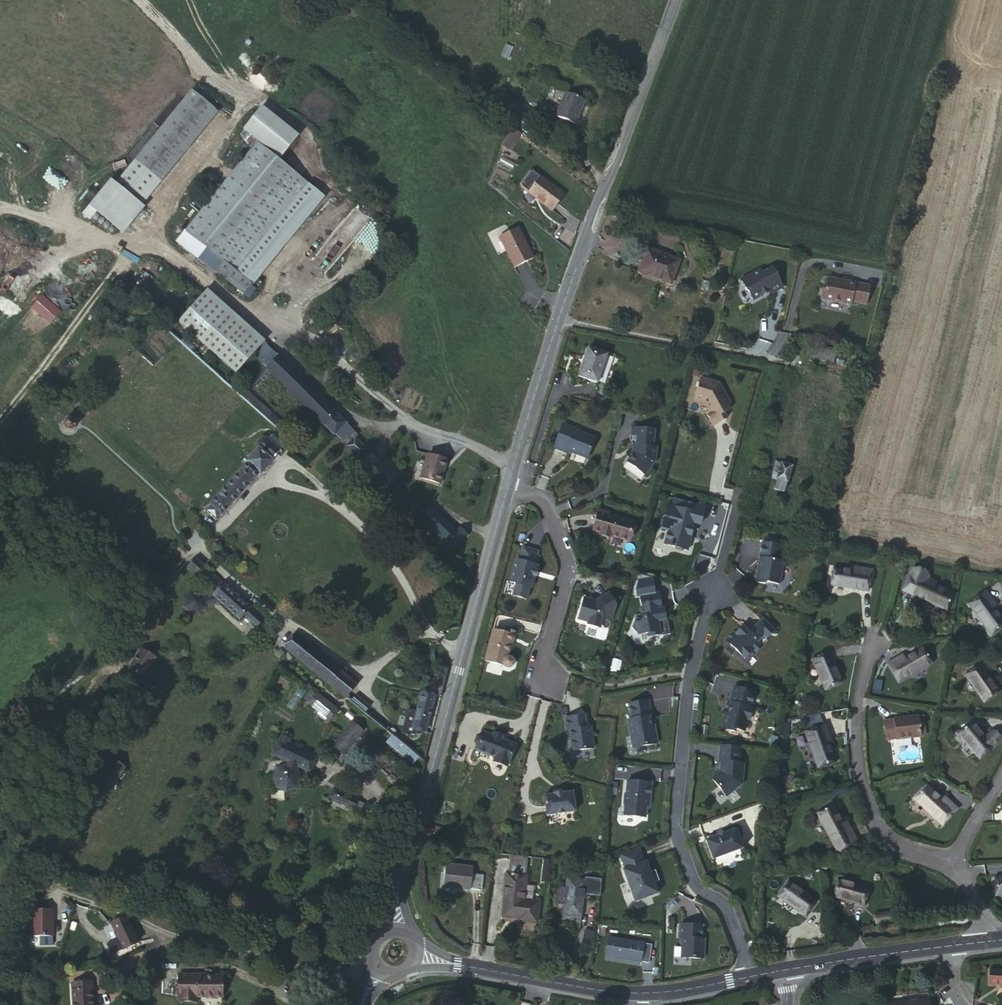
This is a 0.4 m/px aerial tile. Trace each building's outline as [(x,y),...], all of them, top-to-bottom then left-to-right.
[(143,201),(211,111),(184,91),(116,181),(137,197),(143,201)] [(583,100),(564,92),(554,117),(573,124),(583,100)] [(279,158),(298,135),(260,105),(241,129),(279,158)] [(204,248),(221,261),(249,282),(250,283),(319,193),(304,182),(251,141),(183,231),(204,248)] [(527,193),(529,191),(539,199),(537,201),(550,210),(562,195),(532,171),(530,172),(520,185),(520,188),(527,193)] [(137,197),(116,181),(99,203),(120,220),(137,197)] [(539,199),(529,191),(527,193),(537,201),(539,199)] [(498,235),(510,267),(532,259),(519,227),(498,235)] [(221,261),(204,248),(195,258),(213,272),(221,261)] [(678,260),(646,248),(637,273),(670,284),(670,283),(673,285),(675,277),(672,276),(678,260)] [(249,282),(221,261),(213,272),(241,293),(242,293),(249,283),(249,282)] [(759,270),(740,280),(746,291),(747,290),(752,300),(768,291),(770,293),(782,287),(772,268),(761,274),(759,270)] [(870,286),(841,280),(841,282),(827,279),(825,289),(823,289),(822,297),(823,299),(851,304),(851,301),(866,304),(870,286)] [(249,283),(242,293),(247,297),(255,287),(249,283)] [(218,298),(213,293),(204,302),(209,307),(218,298)] [(183,339),(179,342),(195,357),(198,353),(183,339)] [(844,352),(811,344),(809,358),(841,365),(844,352)] [(604,351),(586,345),(576,373),(595,380),(604,351)] [(357,434),(276,356),(265,368),(269,372),(317,419),(357,458),(365,449),(354,438),(357,434)] [(269,372),(265,368),(249,384),(254,389),(269,372)] [(717,380),(698,375),(692,395),(703,398),(709,409),(705,410),(713,424),(726,416),(722,411),(729,407),(726,403),(729,401),(717,380)] [(244,390),(238,396),(277,431),(283,425),(244,390)] [(80,422),(80,420),(80,418),(80,417),(79,416),(78,414),(77,413),(76,412),(73,411),(71,411),(69,412),(68,412),(67,413),(66,414),(65,415),(64,416),(64,418),(64,421),(64,423),(65,424),(66,425),(67,426),(69,427),(71,428),(72,428),(75,427),(76,426),(77,426),(78,425),(79,423),(80,422)] [(570,428),(558,424),(550,448),(563,453),(564,451),(567,452),(568,450),(571,451),(572,453),(583,457),(590,436),(570,429),(570,428)] [(628,439),(633,445),(632,452),(630,454),(625,460),(643,474),(652,462),(654,447),(651,446),(652,430),(630,426),(628,439)] [(282,445),(270,435),(266,440),(266,439),(259,438),(256,442),(255,449),(244,462),(246,463),(209,505),(210,506),(205,511),(214,520),(219,514),(221,515),(257,474),(259,476),(272,462),(270,461),(280,451),(278,450),(282,445)] [(379,462),(365,449),(357,458),(361,462),(360,464),(368,473),(379,462)] [(776,453),(765,450),(763,456),(774,459),(776,453)] [(439,457),(420,454),(416,478),(435,481),(439,457)] [(789,467),(775,462),(772,472),(777,473),(773,489),(782,491),(789,467)] [(680,511),(663,506),(659,520),(658,521),(657,525),(658,527),(657,530),(664,531),(661,544),(669,546),(668,547),(672,548),(673,550),(678,551),(680,550),(684,551),(687,536),(689,528),(690,528),(691,524),(696,525),(701,508),(682,502),(680,511)] [(420,519),(451,550),(466,534),(459,528),(456,531),(431,507),(420,519)] [(590,529),(597,531),(607,534),(625,539),(630,521),(605,514),(595,511),(590,529)] [(784,544),(765,541),(759,581),(768,583),(771,581),(782,583),(784,570),(790,563),(786,560),(782,559),(784,544)] [(536,549),(520,545),(517,557),(513,557),(506,580),(512,582),(509,593),(523,597),(526,586),(528,586),(531,575),(533,575),(535,569),(534,569),(535,564),(531,563),(536,549)] [(229,556),(221,550),(217,554),(225,561),(229,556)] [(203,577),(207,574),(200,567),(201,565),(194,559),(187,567),(194,573),(196,571),(203,577)] [(466,593),(472,570),(468,567),(462,593),(466,593)] [(857,573),(852,572),(834,569),(831,586),(867,591),(870,571),(858,568),(857,573)] [(902,590),(912,594),(914,590),(920,577),(927,580),(929,576),(912,569),(902,590)] [(209,572),(207,574),(203,577),(212,585),(217,589),(222,584),(209,572)] [(212,585),(203,577),(201,581),(209,588),(212,585)] [(917,591),(915,596),(946,610),(952,594),(934,587),(929,585),(931,582),(927,580),(920,577),(914,590),(917,591)] [(261,620),(222,584),(217,589),(212,585),(209,588),(208,591),(213,596),(205,599),(211,604),(219,602),(238,619),(243,614),(256,626),(261,620)] [(590,598),(581,596),(576,617),(585,620),(588,623),(597,626),(600,616),(608,618),(612,602),(605,590),(590,599),(590,598)] [(993,602),(986,592),(969,604),(991,634),(1001,626),(1001,622),(992,608),(989,604),(993,602)] [(189,613),(191,613),(201,596),(198,593),(190,593),(183,599),(183,608),(189,613)] [(659,593),(641,597),(644,613),(649,613),(650,618),(637,620),(633,628),(639,635),(650,633),(650,637),(661,635),(661,637),(671,635),(668,620),(659,621),(658,616),(663,615),(659,593)] [(204,606),(211,604),(205,599),(201,596),(191,613),(198,614),(204,606)] [(658,616),(659,621),(666,620),(664,610),(662,610),(663,615),(658,616)] [(776,639),(782,633),(771,621),(757,635),(749,635),(746,637),(745,635),(743,633),(734,641),(752,660),(759,654),(762,656),(778,641),(776,639)] [(510,636),(512,636),(513,631),(505,628),(504,632),(491,629),(482,661),(501,666),(501,667),(506,668),(510,666),(511,662),(509,658),(505,656),(509,641),(510,636)] [(757,635),(752,629),(745,635),(746,637),(749,635),(757,635)] [(297,636),(286,650),(343,697),(354,685),(297,636)] [(901,662),(898,658),(889,664),(899,682),(931,663),(922,649),(904,660),(901,662)] [(153,659),(141,650),(128,668),(141,677),(153,659)] [(827,653),(813,660),(825,689),(840,682),(827,653)] [(445,680),(448,669),(439,665),(435,669),(435,672),(437,675),(439,678),(440,679),(445,680)] [(979,666),(965,676),(984,702),(998,692),(979,666)] [(441,696),(445,680),(440,679),(436,695),(441,696)] [(725,714),(720,729),(733,733),(734,729),(743,732),(746,721),(748,721),(752,710),(750,709),(755,694),(734,687),(729,703),(731,704),(728,715),(725,714)] [(325,722),(336,711),(312,688),(301,699),(325,722)] [(425,730),(433,698),(420,695),(412,727),(425,730)] [(355,696),(350,703),(363,713),(368,707),(355,696)] [(644,700),(625,704),(627,719),(623,719),(628,747),(653,743),(650,725),(647,726),(645,717),(647,716),(644,700)] [(582,714),(563,716),(564,728),(567,728),(569,748),(591,745),(589,725),(583,726),(582,714)] [(894,720),(884,721),(886,739),(896,738),(896,739),(920,736),(919,729),(917,716),(894,719),(894,720)] [(356,727),(351,723),(337,740),(346,748),(361,731),(356,727)] [(991,747),(984,738),(971,723),(958,734),(979,759),(991,747)] [(833,762),(827,742),(825,738),(829,737),(825,725),(806,732),(818,767),(833,762)] [(495,755),(494,757),(508,762),(514,743),(501,738),(502,736),(493,732),(492,735),(484,732),(478,749),(495,755)] [(991,732),(984,738),(991,747),(999,741),(991,732)] [(308,772),(315,758),(286,744),(289,739),(281,736),(273,754),(288,761),(286,765),(277,768),(272,778),(276,787),(285,792),(295,788),(299,779),(295,769),(297,766),(308,772)] [(393,748),(398,742),(391,736),(386,742),(393,748)] [(758,749),(760,741),(745,739),(744,747),(758,749)] [(413,754),(398,742),(393,748),(408,760),(413,754)] [(747,748),(720,745),(719,761),(723,761),(722,771),(720,771),(712,778),(730,791),(749,784),(751,764),(746,763),(747,748)] [(417,757),(413,754),(408,760),(412,763),(417,757)] [(92,777),(97,780),(110,760),(104,756),(91,777),(92,777)] [(110,760),(97,780),(111,788),(123,768),(110,760)] [(648,805),(649,782),(625,780),(625,793),(623,793),(622,803),(624,803),(623,814),(644,816),(645,805),(648,805)] [(944,804),(941,802),(925,787),(915,799),(943,824),(956,809),(947,801),(944,804)] [(335,801),(339,792),(334,790),(330,799),(335,801)] [(553,794),(543,795),(546,814),(574,810),(571,791),(562,792),(562,790),(552,791),(553,794)] [(353,810),(357,800),(339,792),(335,801),(353,810)] [(363,803),(357,800),(353,810),(359,813),(363,803)] [(842,827),(840,823),(831,806),(817,813),(834,846),(852,837),(846,825),(842,827)] [(737,828),(706,839),(712,858),(744,847),(737,828)] [(852,837),(834,846),(837,853),(856,843),(852,837)] [(640,863),(635,849),(615,856),(621,871),(619,872),(630,903),(653,895),(650,884),(646,874),(642,863),(640,863)] [(526,860),(510,859),(509,873),(506,873),(501,916),(518,918),(518,921),(535,923),(538,902),(531,901),(523,900),(525,885),(526,875),(525,875),(526,860)] [(543,861),(541,877),(548,877),(549,862),(543,861)] [(472,867),(445,864),(442,886),(481,890),(483,875),(472,874),(472,867)] [(650,884),(655,882),(651,871),(646,874),(650,884)] [(47,889),(51,881),(38,876),(35,883),(47,889)] [(570,923),(579,924),(581,899),(585,899),(585,895),(598,896),(600,880),(584,878),(584,881),(566,879),(565,889),(558,888),(556,904),(564,905),(562,923),(563,923),(570,923)] [(867,889),(838,880),(833,895),(863,904),(867,889)] [(788,883),(779,896),(804,914),(813,901),(788,883)] [(523,900),(531,901),(533,886),(525,885),(523,900)] [(33,935),(54,934),(53,908),(32,909),(33,935)] [(110,925),(123,950),(138,944),(126,921),(120,921),(110,925)] [(698,924),(675,923),(674,937),(676,937),(676,957),(699,957),(700,937),(697,936),(698,924)] [(591,932),(585,931),(582,943),(588,944),(591,932)] [(651,945),(608,937),(605,956),(647,963),(651,945)] [(987,970),(986,985),(997,985),(1001,988),(1001,971),(987,970)] [(199,971),(182,971),(180,994),(182,994),(182,997),(198,998),(198,993),(212,994),(214,996),(219,996),(221,994),(224,994),(225,973),(211,973),(209,975),(199,975),(199,971)] [(71,985),(71,992),(91,990),(91,983),(71,985)] [(71,992),(73,1004),(92,1004),(91,990),(71,992)]
